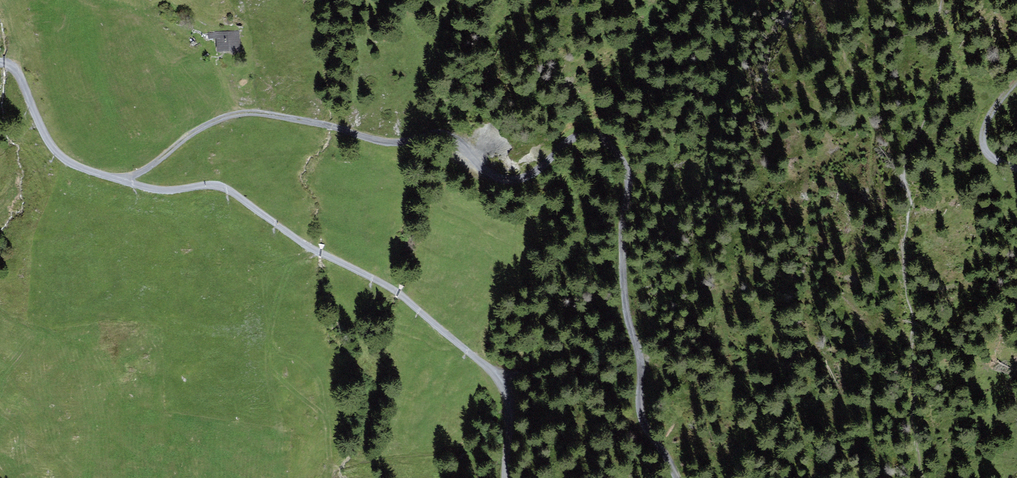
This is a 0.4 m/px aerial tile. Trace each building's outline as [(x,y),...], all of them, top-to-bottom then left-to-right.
[(238,31),(212,32),(213,53),(239,52),(238,31)]
